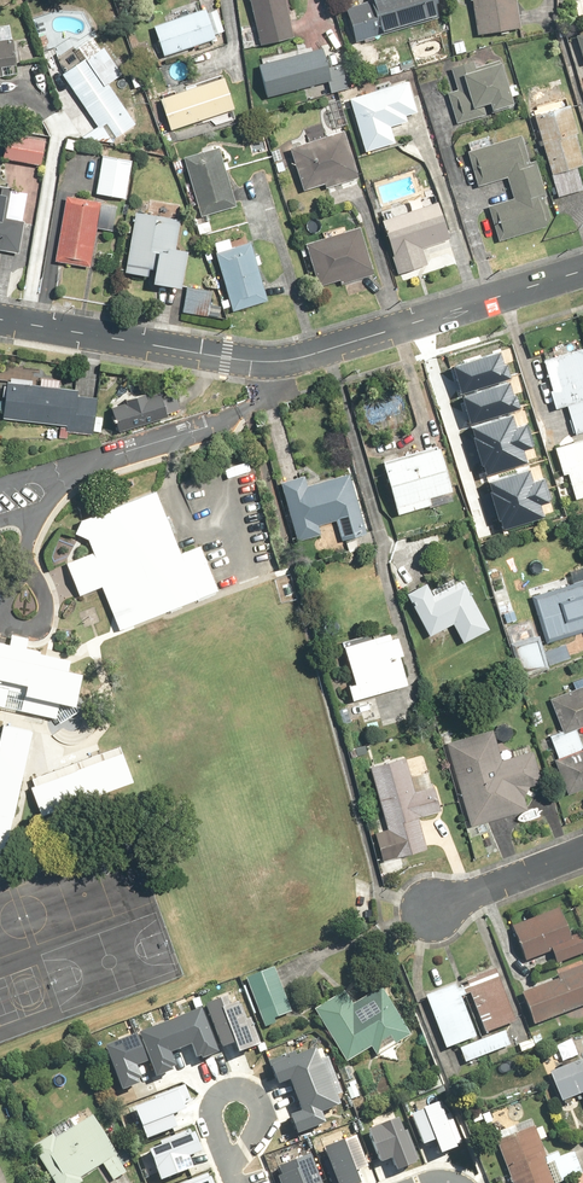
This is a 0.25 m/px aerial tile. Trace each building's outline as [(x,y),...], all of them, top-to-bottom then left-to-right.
[(288,0),(253,0),(262,43),(296,36),(288,0)] [(347,3),(359,42),(441,16),(436,0),(357,0),(347,3)] [(480,35),(524,29),(521,0),(475,0),(480,35)] [(219,9),(211,12),(211,9),(157,26),(167,56),(220,39),(219,35),(227,32),(219,9)] [(14,42),(13,24),(0,26),(0,77),(16,76),(15,66),(21,66),(18,41),(14,42)] [(114,143),(118,140),(139,126),(111,84),(128,73),(109,45),(102,49),(93,36),(78,46),(87,59),(61,77),(69,88),(72,86),(100,126),(82,138),(114,143)] [(325,50),(303,55),(301,48),(265,56),(266,63),(263,64),(271,96),(317,86),(319,93),(332,90),(333,95),(350,91),(344,64),(329,68),(325,50)] [(512,85),(506,62),(490,67),(489,64),(479,67),(477,62),(454,68),(459,89),(449,91),(458,125),(482,119),(479,109),(494,105),(496,113),(518,107),(516,97),(521,96),(517,83),(512,85)] [(163,97),(173,130),(238,109),(227,77),(163,97)] [(411,81),(352,98),(368,152),(398,143),(393,127),(410,122),(408,116),(420,112),(411,81)] [(582,133),(574,105),(538,116),(561,197),(582,191),(582,179),(580,167),(582,166),(582,150),(578,134),(582,133)] [(327,184),(329,189),(362,178),(346,130),(293,148),(308,190),(327,184)] [(556,223),(547,198),(552,196),(539,159),(534,161),(524,133),(495,143),(492,135),(470,142),(473,151),(470,152),(482,187),(509,178),(516,197),(489,207),(501,242),(556,223)] [(49,139),(7,134),(4,161),(46,166),(49,139)] [(240,207),(220,147),(185,158),(205,219),(240,207)] [(129,201),(135,161),(104,156),(98,196),(129,201)] [(12,187),(5,186),(0,185),(0,250),(23,255),(29,221),(20,219),(23,201),(23,200),(23,199),(23,198),(23,197),(23,196),(22,196),(22,195),(22,194),(21,194),(21,193),(20,192),(20,191),(19,191),(18,190),(17,190),(17,189),(16,189),(15,189),(15,188),(14,188),(13,188),(12,187)] [(116,231),(120,205),(67,197),(57,263),(93,268),(99,229),(116,231)] [(456,240),(442,201),(426,207),(423,198),(409,203),(412,211),(383,221),(401,275),(432,265),(427,250),(456,240)] [(128,272),(159,278),(158,284),(186,289),(192,250),(179,248),(184,220),(179,219),(181,207),(150,202),(148,214),(138,212),(128,272)] [(362,227),(343,233),(340,223),(328,227),(331,237),(309,244),(323,287),(341,281),(343,286),(378,274),(362,227)] [(246,235),(216,242),(236,314),(271,304),(255,244),(249,245),(246,235)] [(221,319),(223,306),(214,305),(216,291),(188,287),(187,289),(184,313),(221,319)] [(558,409),(570,406),(576,433),(582,431),(582,348),(546,357),(558,409)] [(454,368),(462,395),(512,380),(508,365),(504,366),(501,354),(454,368)] [(43,377),(42,385),(8,382),(5,419),(61,424),(60,438),(69,439),(69,434),(96,436),(96,432),(103,432),(105,416),(98,416),(99,398),(80,396),(81,388),(62,387),(63,379),(43,377)] [(463,398),(471,425),(521,410),(517,395),(514,396),(510,384),(463,398)] [(148,391),(128,397),(129,402),(112,406),(119,431),(172,416),(166,393),(150,398),(148,391)] [(471,428),(479,452),(530,437),(526,425),(518,428),(514,415),(471,428)] [(530,437),(479,452),(486,476),(529,463),(525,450),(533,447),(530,437)] [(565,474),(571,472),(580,501),(582,500),(582,440),(557,448),(565,474)] [(385,460),(402,515),(461,497),(444,442),(385,460)] [(489,481),(497,506),(548,490),(544,479),(535,481),(531,469),(489,481)] [(367,525),(354,473),(312,483),(310,474),(284,481),(299,542),(325,535),(323,525),(340,520),(345,541),(369,535),(367,525)] [(548,490),(497,506),(504,530),(547,517),(543,504),(551,501),(548,490)] [(154,491),(80,518),(77,529),(87,536),(92,550),(67,559),(80,594),(104,584),(119,624),(215,589),(198,543),(176,551),(154,491)] [(429,582),(409,593),(432,636),(454,624),(466,644),(495,628),(465,573),(434,591),(429,582)] [(538,596),(552,643),(582,633),(582,582),(538,596)] [(516,607),(504,611),(523,677),(553,668),(543,635),(538,636),(533,617),(520,621),(516,607)] [(396,636),(394,632),(378,636),(377,631),(348,640),(360,682),(353,684),(357,699),(413,683),(405,656),(409,655),(403,634),(396,636)] [(59,714),(62,699),(75,702),(82,670),(67,667),(70,656),(24,646),(26,635),(12,632),(10,642),(0,640),(0,701),(59,714)] [(577,728),(582,726),(582,678),(574,681),(577,689),(553,698),(565,730),(552,735),(561,757),(557,759),(571,794),(582,789),(582,742),(577,728)] [(2,722),(0,732),(0,857),(11,812),(15,813),(34,729),(2,722)] [(501,743),(497,730),(449,743),(472,827),(531,811),(527,797),(533,785),(545,781),(535,749),(523,753),(522,749),(514,751),(511,740),(501,743)] [(123,748),(30,784),(43,818),(136,783),(123,748)] [(378,831),(387,862),(432,849),(422,817),(443,811),(434,784),(418,789),(408,756),(372,767),(390,827),(378,831)] [(553,951),(560,965),(582,954),(582,940),(579,942),(561,905),(514,927),(530,961),(553,951)] [(482,1032),(519,1017),(499,963),(469,974),(471,979),(463,983),(482,1032)] [(277,1019),(296,1011),(278,966),(248,978),(268,1028),(279,1024),(277,1019)] [(537,1026),(582,1010),(582,966),(559,974),(561,979),(525,991),(537,1026)] [(423,992),(444,1046),(482,1032),(463,983),(455,986),(453,981),(423,992)] [(379,1057),(415,1034),(384,985),(355,1003),(347,989),(316,1009),(351,1064),(374,1049),(379,1057)] [(223,995),(204,1003),(221,1046),(233,1041),(237,1052),(262,1042),(252,1016),(247,1018),(240,1000),(227,1006),(223,995)] [(202,1007),(171,1019),(180,1044),(190,1040),(196,1055),(200,1053),(202,1058),(218,1052),(202,1007)] [(180,1044),(171,1019),(138,1030),(154,1074),(170,1068),(169,1065),(173,1063),(168,1049),(180,1044)] [(146,1057),(137,1032),(104,1044),(120,1088),(136,1082),(135,1078),(139,1077),(134,1062),(146,1057)] [(462,1050),(468,1065),(514,1046),(508,1032),(462,1050)] [(520,1043),(525,1054),(539,1048),(534,1037),(520,1043)] [(294,1088),(329,1075),(319,1048),(296,1057),(293,1050),(270,1059),(277,1078),(288,1074),(294,1088)] [(582,1096),(582,1061),(553,1073),(565,1103),(582,1096)] [(341,1104),(329,1075),(294,1088),(299,1103),(288,1107),(296,1129),(324,1119),(321,1111),(341,1104)] [(132,1111),(144,1139),(175,1127),(170,1116),(184,1110),(175,1088),(144,1100),(146,1105),(132,1111)] [(457,1144),(439,1099),(409,1111),(422,1144),(435,1140),(439,1151),(457,1144)] [(415,1159),(397,1114),(367,1126),(380,1159),(393,1155),(397,1166),(415,1159)] [(95,1115),(78,1125),(72,1115),(51,1128),(54,1134),(33,1147),(56,1182),(82,1182),(86,1181),(84,1178),(106,1165),(115,1181),(130,1171),(95,1115)] [(495,1131),(515,1182),(556,1182),(532,1118),(495,1131)] [(148,1149),(159,1178),(190,1165),(186,1155),(200,1149),(191,1127),(160,1139),(162,1144),(148,1149)] [(338,1182),(348,1182),(358,1179),(355,1171),(368,1166),(357,1135),(325,1146),(338,1182)] [(282,1182),(322,1182),(310,1153),(279,1165),(282,1173),(278,1174),(282,1182)] [(209,1172),(180,1182),(213,1182),(209,1172)]
